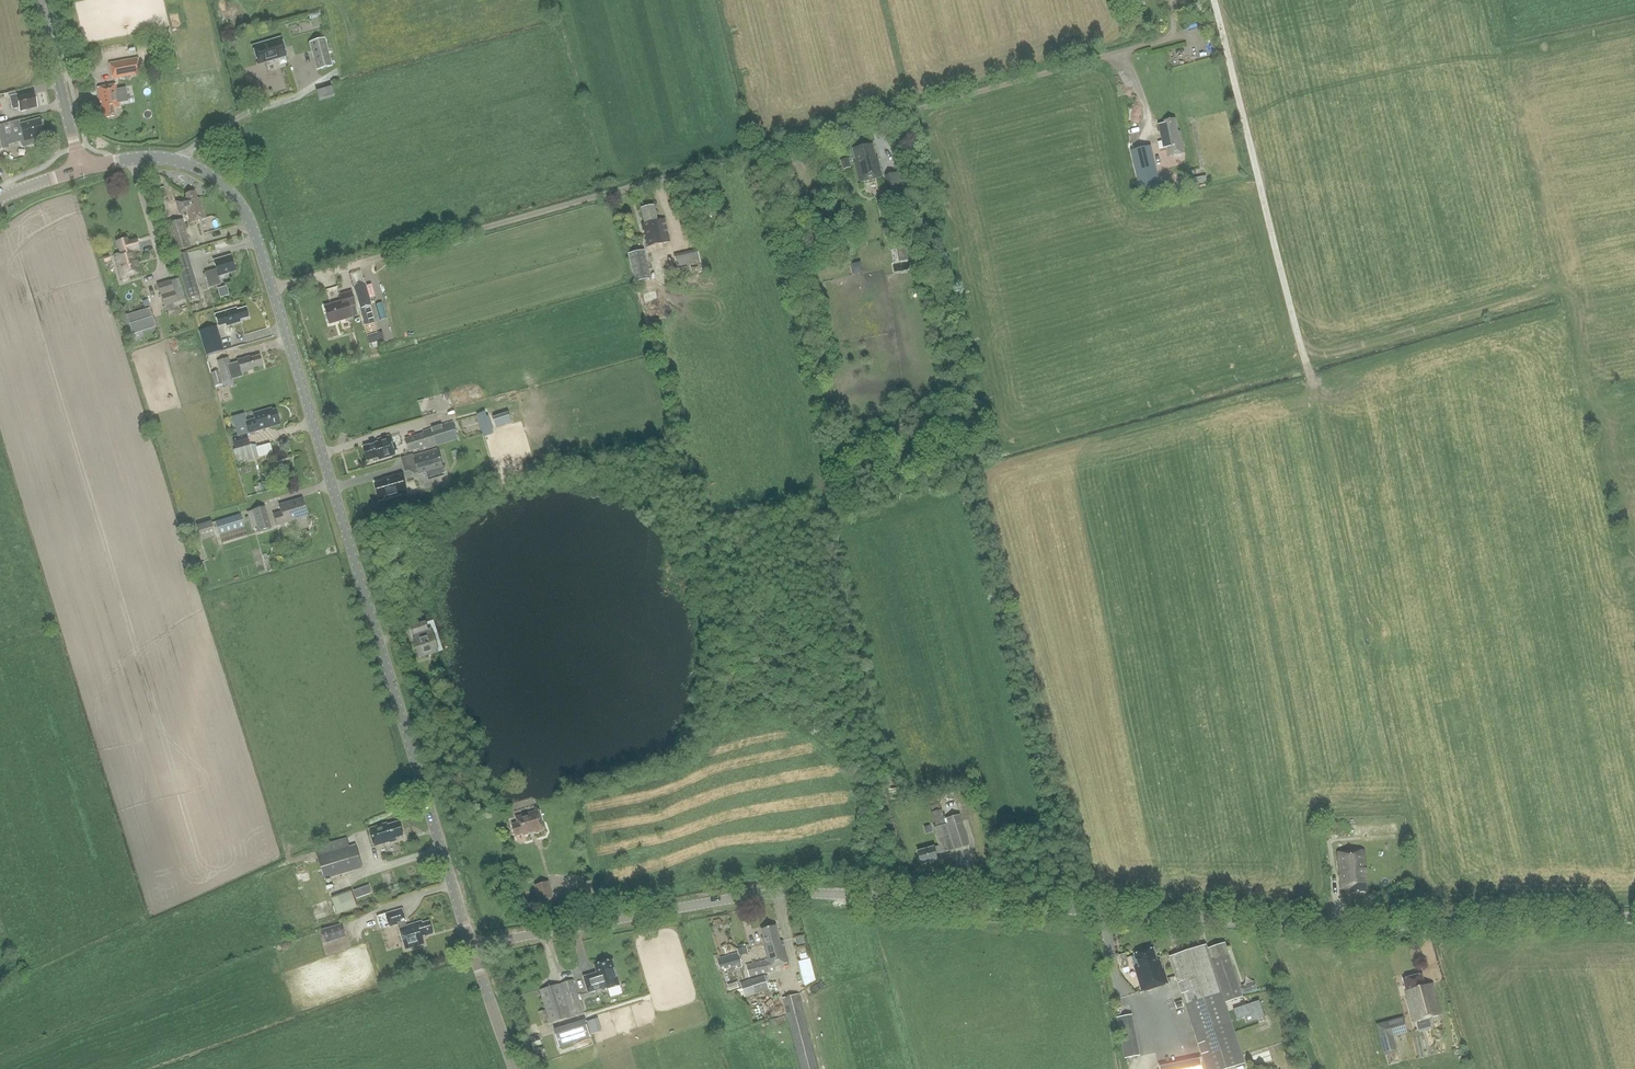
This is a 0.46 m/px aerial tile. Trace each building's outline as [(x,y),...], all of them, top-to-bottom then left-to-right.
[(281,37),(251,46),(257,65),(286,56),(281,37)] [(325,38),(312,41),(320,69),(333,66),(325,38)] [(112,79),(140,74),(137,59),(109,64),(112,79)] [(115,85),(97,88),(100,103),(101,103),(101,107),(100,107),(102,115),(105,115),(106,118),(115,116),(114,109),(120,108),(119,102),(127,101),(125,89),(116,90),(115,85)] [(331,86),(316,91),(319,102),(334,97),(331,86)] [(19,111),(36,107),(33,93),(17,97),(16,95),(9,96),(12,110),(18,108),(19,111)] [(8,148),(8,146),(20,142),(21,145),(24,148),(35,144),(36,142),(35,138),(44,136),(39,119),(20,124),(19,120),(0,125),(0,151),(8,148)] [(1160,149),(1164,148),(1168,148),(1169,156),(1185,152),(1180,131),(1178,131),(1175,119),(1163,121),(1164,123),(1159,124),(1162,141),(1158,142),(1160,149)] [(859,183),(882,177),(877,157),(876,157),(873,144),(852,150),(856,162),(854,163),(859,183)] [(1151,146),(1132,151),(1142,193),(1161,188),(1151,146)] [(851,167),(849,158),(842,160),(844,169),(851,167)] [(888,175),(895,203),(908,200),(901,172),(888,175)] [(161,199),(167,197),(164,187),(157,190),(161,199)] [(191,223),(206,218),(200,198),(197,199),(194,192),(185,194),(186,198),(179,201),(181,209),(186,208),(191,223)] [(641,224),(647,247),(670,242),(664,218),(657,220),(654,205),(642,208),(645,223),(641,224)] [(172,222),(165,224),(173,252),(191,247),(185,227),(175,230),(172,222)] [(133,251),(139,249),(136,240),(128,242),(127,239),(117,242),(120,254),(114,256),(117,263),(116,263),(121,278),(140,273),(133,251)] [(651,279),(644,250),(628,254),(635,282),(651,279)] [(675,256),(678,266),(702,261),(699,250),(675,256)] [(109,255),(103,257),(105,263),(111,261),(109,255)] [(221,285),(218,276),(235,271),(230,256),(213,261),(216,270),(205,273),(207,280),(209,288),(221,285)] [(191,265),(179,268),(185,290),(198,286),(191,265)] [(680,266),(682,274),(689,273),(688,265),(680,266)] [(157,284),(164,306),(177,302),(170,280),(157,284)] [(365,284),(354,288),(360,308),(365,325),(375,323),(370,306),(371,305),(365,284)] [(341,302),(324,307),(329,324),(351,317),(348,307),(354,305),(351,292),(340,296),(341,302)] [(127,315),(132,334),(155,327),(150,308),(127,315)] [(222,312),(214,314),(218,327),(225,324),(226,326),(240,322),(239,320),(248,317),(245,308),(236,310),(235,308),(222,312)] [(199,331),(206,356),(223,351),(216,326),(199,331)] [(225,388),(234,385),(233,379),(243,376),(242,373),(253,369),(253,368),(262,365),(259,356),(250,358),(250,356),(237,360),(237,362),(231,364),(228,358),(217,361),(225,388)] [(222,386),(218,371),(211,373),(215,388),(222,386)] [(243,414),(232,417),(237,437),(246,434),(279,425),(275,410),(272,411),(271,408),(253,414),(254,419),(246,422),(243,414)] [(424,433),(405,438),(409,452),(419,449),(420,451),(458,439),(453,421),(442,425),(444,429),(433,433),(431,428),(423,430),(424,433)] [(237,437),(232,438),(235,449),(249,445),(246,434),(237,437)] [(396,445),(392,446),(389,436),(378,440),(378,443),(364,447),(368,461),(378,457),(379,460),(384,458),(395,455),(394,452),(398,450),(396,445)] [(414,457),(419,474),(444,467),(439,450),(414,457)] [(380,500),(408,492),(403,473),(383,479),(384,481),(375,484),(380,500)] [(258,484),(260,491),(267,489),(265,482),(258,484)] [(276,525),(307,516),(302,498),(279,505),(281,512),(273,515),(276,525)] [(265,506),(252,511),(258,532),(271,528),(265,506)] [(240,514),(215,521),(220,535),(244,527),(240,514)] [(211,521),(197,526),(201,540),(215,536),(211,521)] [(424,623),(411,627),(415,639),(414,639),(419,657),(438,651),(433,633),(431,628),(429,629),(427,622),(424,623)] [(435,694),(443,691),(440,683),(431,686),(435,694)] [(960,815),(943,820),(941,810),(930,814),(933,823),(935,823),(936,827),(934,828),(940,846),(935,847),(918,852),(921,864),(938,860),(936,855),(969,845),(960,815)] [(533,833),(544,829),(539,811),(516,817),(518,824),(512,826),(515,836),(523,833),(524,835),(529,834),(529,832),(533,831),(533,833)] [(395,838),(403,835),(399,822),(387,825),(387,823),(369,829),(375,847),(390,842),(390,843),(396,841),(395,838)] [(1323,823),(1323,836),(1328,836),(1338,836),(1337,823),(1328,823),(1323,823)] [(931,824),(924,827),(926,834),(933,832),(931,824)] [(347,838),(315,848),(318,856),(325,880),(363,868),(356,845),(349,847),(347,838)] [(1364,850),(1338,853),(1340,875),(1342,875),(1342,880),(1341,880),(1341,889),(1350,888),(1350,893),(1367,892),(1366,879),(1367,879),(1364,850)] [(535,885),(539,902),(553,898),(549,881),(535,885)] [(353,891),(356,899),(364,896),(361,888),(353,891)] [(338,915),(358,907),(351,890),(331,898),(338,915)] [(386,914),(379,916),(382,929),(389,927),(399,924),(401,928),(399,928),(403,942),(405,950),(424,944),(422,937),(433,934),(429,920),(423,922),(423,920),(406,925),(405,922),(406,922),(403,909),(386,914)] [(341,924),(322,930),(326,944),(346,938),(341,924)] [(774,967),(789,963),(783,941),(780,942),(776,926),(761,929),(763,938),(762,938),(767,959),(766,959),(766,961),(747,966),(749,976),(775,970),(774,967)] [(1206,1068),(1227,1068),(1245,1063),(1225,1002),(1243,996),(1225,942),(1208,948),(1207,944),(1169,956),(1206,1068)] [(739,947),(740,954),(749,953),(748,945),(739,947)] [(1142,992),(1167,984),(1160,960),(1157,961),(1153,949),(1134,954),(1138,965),(1134,966),(1142,992)] [(741,962),(739,952),(717,958),(720,968),(741,962)] [(802,961),(810,959),(808,952),(800,955),(802,961)] [(597,973),(584,977),(588,993),(602,989),(603,991),(620,985),(613,960),(595,966),(597,973)] [(1414,1023),(1441,1015),(1433,984),(1425,986),(1422,974),(1403,979),(1406,990),(1405,991),(1414,1023)] [(765,975),(740,982),(745,997),(769,990),(765,975)] [(540,990),(550,1024),(584,1013),(574,980),(540,990)] [(1255,982),(1242,986),(1245,995),(1258,990),(1255,982)] [(801,1068),(818,1068),(798,994),(783,998),(801,1068)] [(545,1010),(539,1012),(541,1021),(548,1019),(545,1010)] [(1132,1015),(1117,1018),(1119,1028),(1134,1025),(1132,1015)] [(1403,1018),(1386,1022),(1377,1024),(1384,1053),(1396,1050),(1393,1037),(1407,1033),(1403,1018)] [(586,1022),(554,1032),(559,1046),(590,1037),(586,1022)] [(1123,1052),(1125,1059),(1140,1056),(1139,1049),(1123,1052)] [(1160,1068),(1202,1068),(1201,1061),(1160,1068)]
